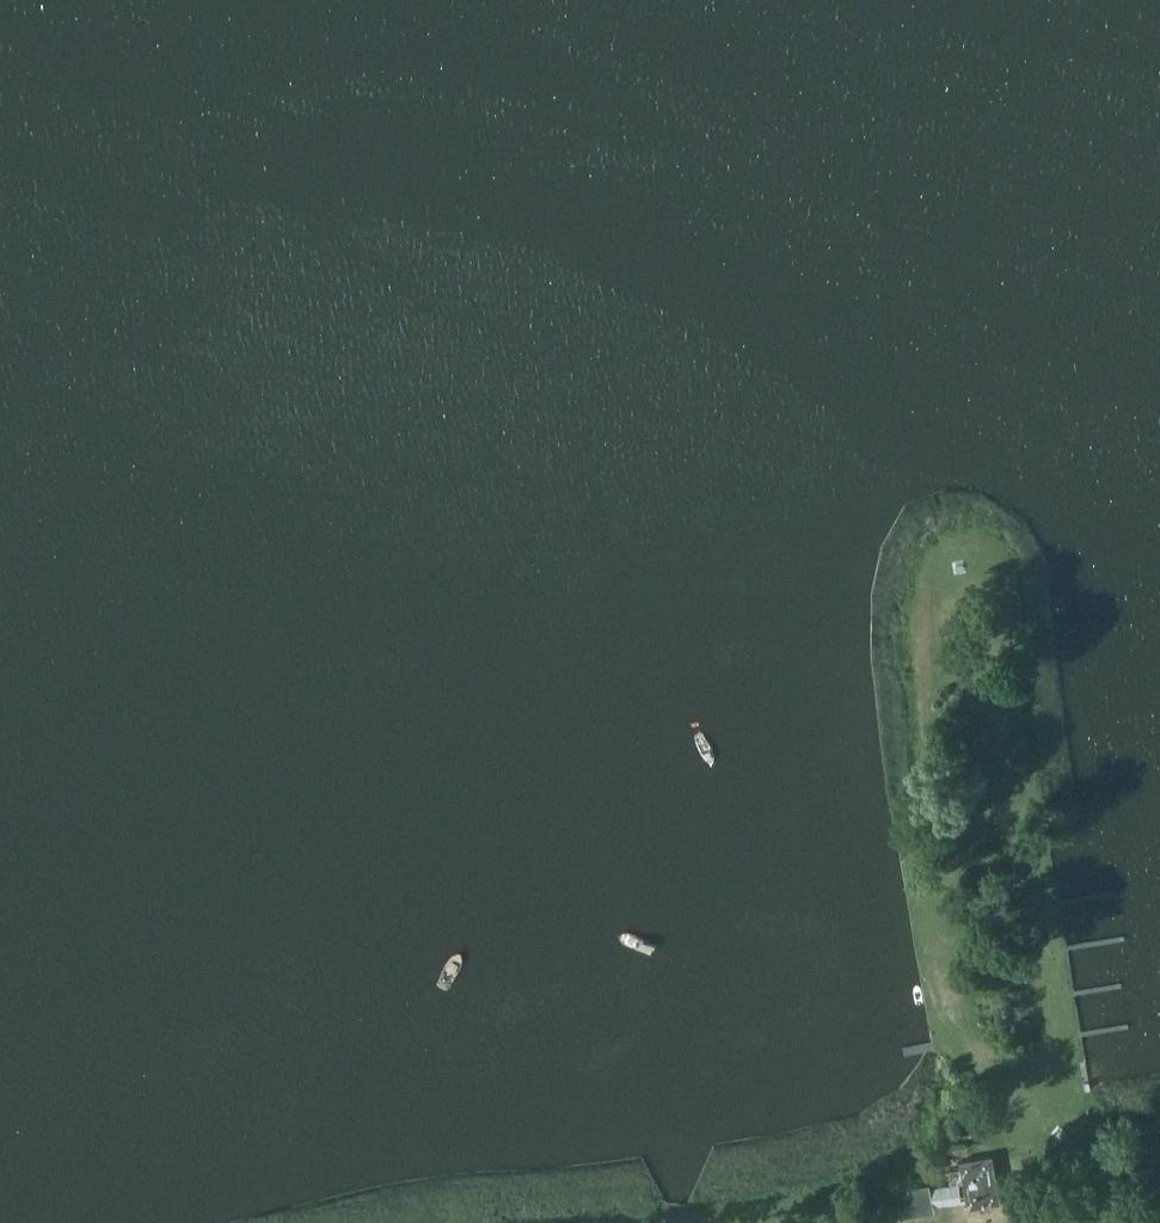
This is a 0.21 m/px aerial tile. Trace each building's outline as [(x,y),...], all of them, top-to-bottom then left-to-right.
[(971,1211),(1004,1205),(995,1156),(962,1162),(971,1211)] [(958,1164),(947,1166),(950,1180),(960,1178),(958,1164)] [(902,1219),(935,1213),(931,1190),(898,1196),(902,1219)]
